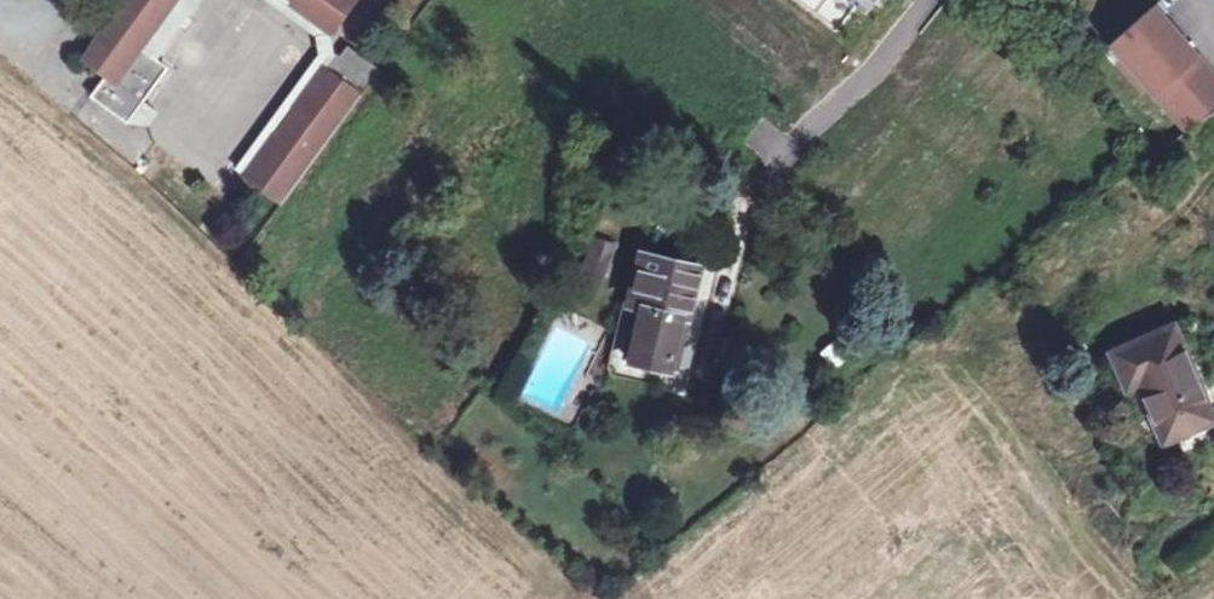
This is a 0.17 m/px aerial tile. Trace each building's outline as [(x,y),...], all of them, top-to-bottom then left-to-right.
[(91,96),(128,123),(143,102),(144,101),(169,67),(154,56),(143,48),(178,0),(123,0),(85,59),(106,74),(91,96)] [(154,56),(196,0),(178,0),(143,48),(154,56)] [(317,36),(319,35),(330,34),(290,5),(292,2),(289,0),(268,0),(317,36)] [(292,2),(290,5),(330,34),(355,0),(289,0),(292,2)] [(837,30),(857,4),(867,11),(875,0),(797,0),(837,30)] [(1169,78),(1194,56),(1153,8),(1113,40),(1186,127),(1201,114),(1169,78)] [(330,34),(319,35),(321,55),(338,53),(330,34)] [(283,202),(381,69),(348,45),(340,55),(338,53),(326,69),(322,66),(291,107),(294,109),(276,134),(274,132),(243,174),(283,202)] [(237,168),(243,174),(274,132),(276,134),(294,109),(291,107),(322,66),(326,69),(338,53),(321,55),(319,55),(237,168)] [(1201,114),(1213,103),(1213,78),(1194,56),(1169,78),(1201,114)] [(143,102),(128,123),(145,122),(154,110),(143,102)] [(597,288),(612,245),(596,239),(580,282),(597,288)] [(675,341),(681,343),(697,266),(640,252),(627,305),(636,307),(642,309),(636,335),(630,361),(669,370),(670,367),(675,341)] [(642,309),(636,307),(630,334),(636,335),(642,309)] [(1138,381),(1163,439),(1211,418),(1171,326),(1114,353),(1128,385),(1138,381)] [(675,369),(681,343),(675,341),(670,367),(675,369)]
